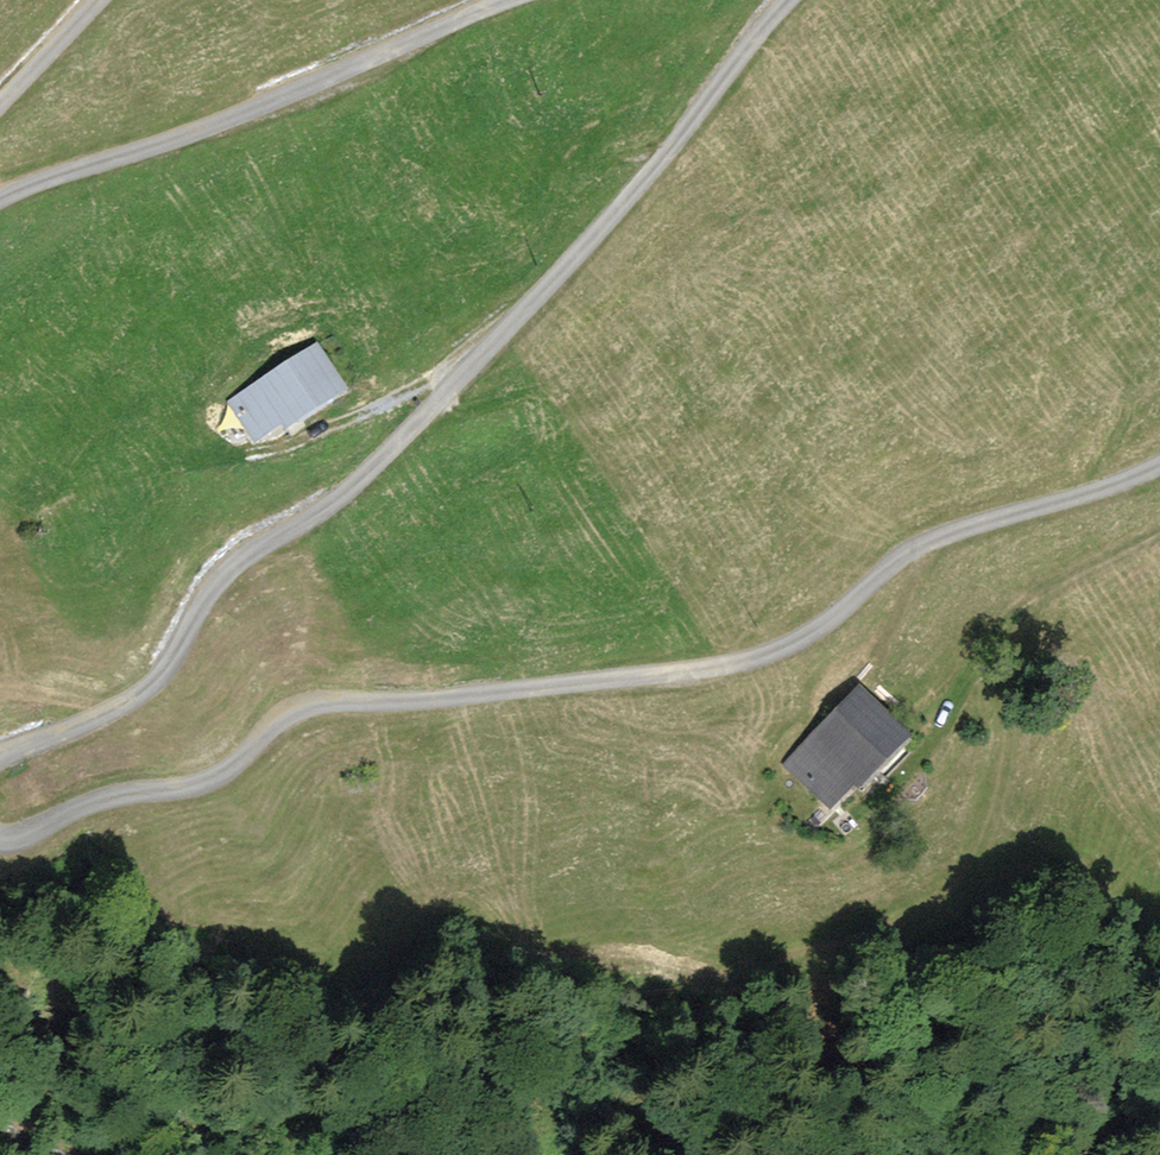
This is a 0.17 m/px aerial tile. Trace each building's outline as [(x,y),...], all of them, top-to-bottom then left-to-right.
[(316,342),(230,401),(257,441),(282,425),(286,430),(348,388),(316,342)] [(861,684),(785,764),(831,808),(855,784),(859,788),(912,733),(861,684)]
